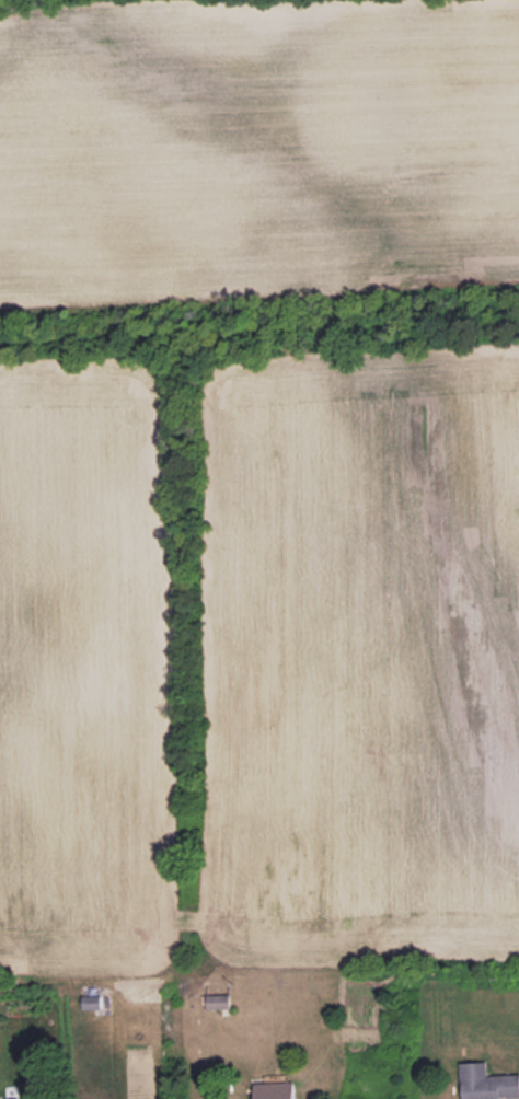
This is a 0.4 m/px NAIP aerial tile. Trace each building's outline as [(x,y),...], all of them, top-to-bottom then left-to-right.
[(230,994),(206,995),(206,1009),(230,1009),(230,994)] [(82,1009),(101,1008),(100,995),(82,996),(82,1009)] [(487,1076),(487,1062),(460,1063),(462,1098),(500,1098),(518,1097),(518,1075),(487,1076)] [(254,1098),(250,1098),(295,1098),(294,1082),(254,1083),(254,1098)]
